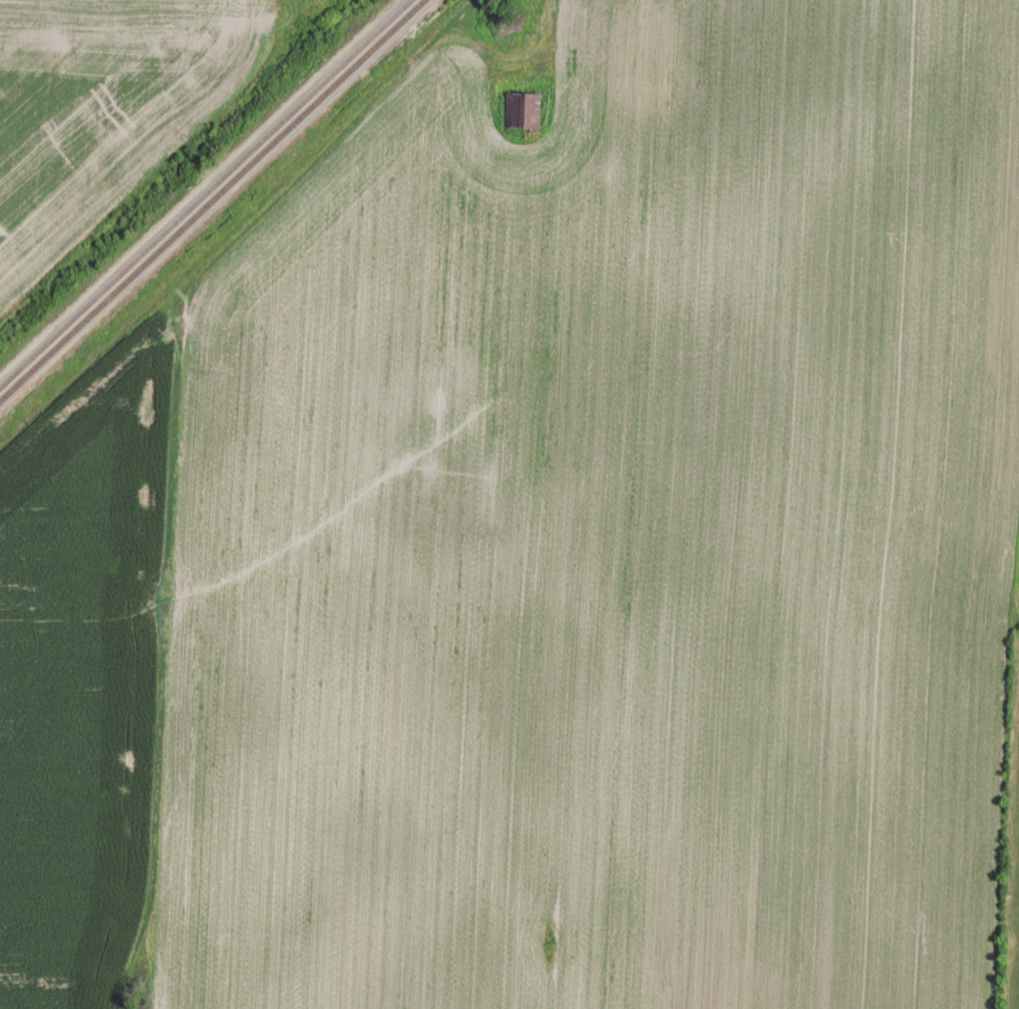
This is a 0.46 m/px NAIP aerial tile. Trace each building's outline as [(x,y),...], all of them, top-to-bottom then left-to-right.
[(544,129),(544,94),(515,94),(515,129),(544,129)]
